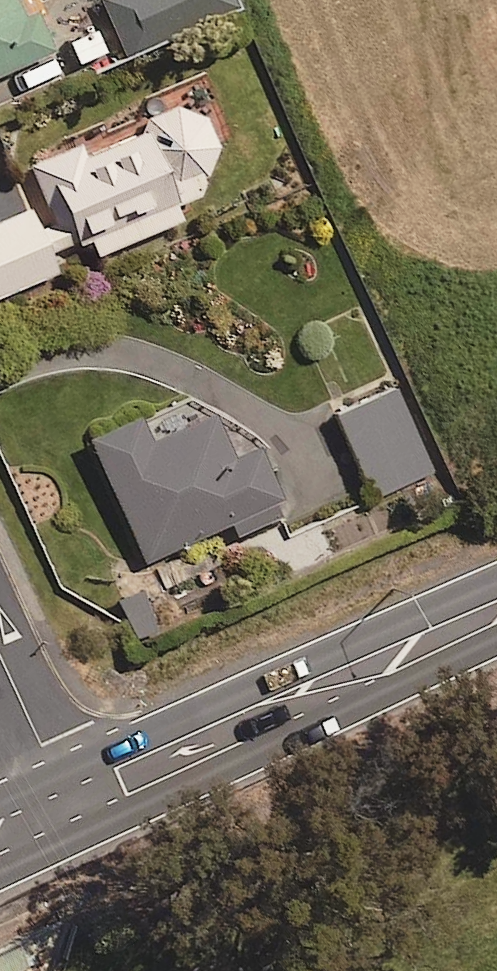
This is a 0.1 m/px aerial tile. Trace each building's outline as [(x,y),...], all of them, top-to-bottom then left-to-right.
[(52,46),(34,6),(20,12),(14,0),(0,0),(0,70),(52,46)] [(122,56),(238,7),(235,0),(98,0),(122,56)] [(97,26),(52,52),(65,75),(110,50),(97,26)] [(50,211),(31,218),(27,208),(0,219),(0,293),(53,271),(45,252),(84,235),(92,253),(177,217),(170,202),(199,189),(196,181),(209,164),(212,150),(207,129),(193,113),(165,107),(136,120),(140,129),(78,155),(73,143),(29,162),(50,211)] [(431,470),(392,388),(334,416),(373,497),(431,470)] [(235,535),(278,515),(271,501),(278,498),(254,448),(229,460),(206,411),(146,440),(134,414),(84,438),(142,561),(228,520),(235,535)] [(155,630),(139,590),(116,599),(133,639),(155,630)]
